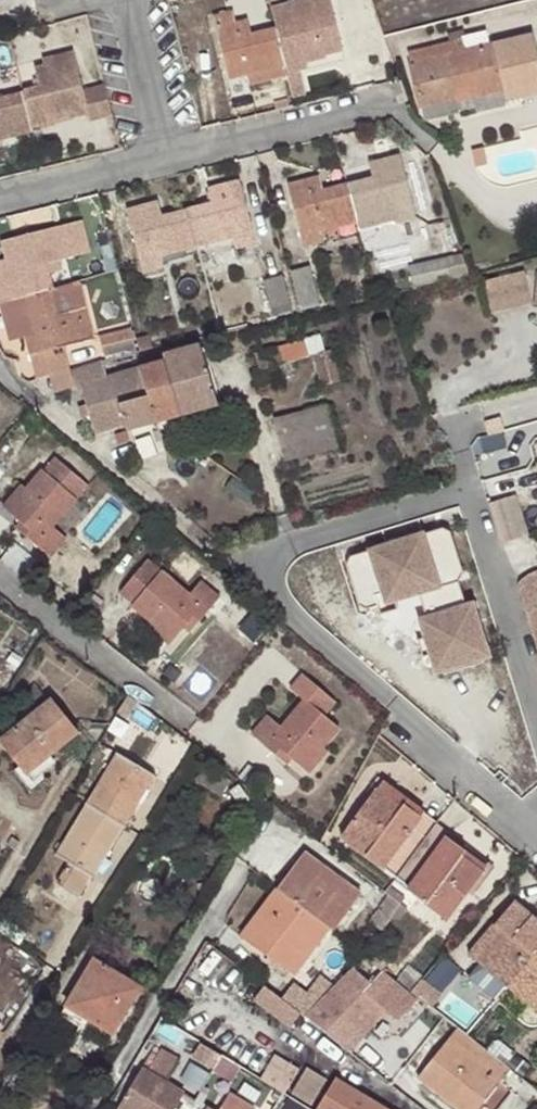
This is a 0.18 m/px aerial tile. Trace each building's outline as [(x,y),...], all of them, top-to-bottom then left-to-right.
[(289,5),(293,23),(249,34),(246,19),(234,22),(231,10),(212,16),(228,78),(246,73),(249,84),(283,76),(281,69),(286,68),(287,72),(327,62),(325,54),(341,50),(327,0),(308,0),(289,5)] [(501,87),(501,85),(518,80),(522,96),(536,93),(536,53),(532,32),(488,43),(485,31),(462,37),(462,40),(408,52),(411,62),(410,62),(419,107),(422,107),(424,120),(458,112),(454,98),(501,87)] [(30,130),(29,123),(64,114),(65,118),(87,113),(89,121),(111,115),(110,112),(104,85),(82,92),(71,52),(40,60),(42,66),(31,69),(35,89),(0,97),(0,137),(30,130)] [(501,85),(501,87),(504,101),(522,96),(518,80),(501,85)] [(30,130),(66,121),(65,118),(64,114),(29,123),(30,130)] [(324,241),(321,229),(320,223),(355,214),(356,221),(358,231),(416,217),(400,155),(369,163),(373,178),(322,190),(318,175),(287,184),(303,246),(324,241)] [(163,267),(160,255),(159,247),(229,230),(231,238),(234,248),(255,243),(239,179),(209,188),(213,202),(161,215),(158,200),(127,209),(143,271),(163,267)] [(320,223),(321,229),(356,221),(355,214),(320,223)] [(0,241),(4,260),(0,261),(0,286),(3,300),(15,297),(29,354),(92,338),(85,307),(58,314),(44,263),(89,252),(81,220),(0,241)] [(437,223),(428,225),(430,235),(440,233),(437,223)] [(159,247),(160,255),(231,238),(229,230),(159,247)] [(439,261),(409,268),(413,284),(451,277),(449,265),(440,267),(439,261)] [(308,267),(290,272),(300,308),(318,303),(308,267)] [(522,272),(482,281),(490,314),(530,304),(522,272)] [(282,276),(264,281),(272,314),(290,310),(282,276)] [(128,324),(104,331),(110,353),(134,347),(128,324)] [(139,351),(153,347),(149,335),(136,339),(139,351)] [(256,353),(260,369),(276,364),(279,379),(294,375),(290,360),(307,356),(304,339),(256,353)] [(140,368),(155,422),(216,405),(199,344),(162,354),(165,360),(139,367),(140,368)] [(332,350),(313,355),(320,385),(339,380),(332,350)] [(100,360),(67,370),(73,391),(79,389),(83,406),(86,417),(92,435),(123,427),(124,431),(128,430),(148,423),(155,422),(140,368),(105,379),(100,360)] [(276,364),(260,369),(264,383),(279,379),(276,364)] [(341,401),(326,405),(331,426),(347,422),(341,401)] [(331,426),(326,405),(273,419),(285,460),(337,447),(331,426)] [(86,417),(83,406),(75,407),(78,419),(86,417)] [(154,444),(148,423),(128,430),(134,450),(154,444)] [(484,437),(484,468),(509,468),(509,437),(484,437)] [(40,469),(24,489),(7,510),(20,521),(27,527),(21,533),(51,558),(66,539),(52,528),(87,485),(54,458),(43,471),(40,469)] [(7,510),(24,489),(20,484),(1,505),(7,510)] [(490,507),(503,547),(529,538),(516,499),(490,507)] [(14,526),(21,533),(27,527),(20,521),(14,526)] [(361,606),(377,602),(374,593),(394,587),(395,589),(411,585),(420,590),(427,615),(422,623),(427,637),(435,635),(440,651),(431,654),(434,665),(445,670),(483,658),(489,647),(476,606),(466,601),(459,581),(466,568),(454,530),(443,524),(351,554),(347,563),(361,606)] [(132,606),(151,622),(172,640),(182,627),(188,620),(194,626),(219,596),(201,581),(189,594),(148,559),(119,593),(133,603),(132,606)] [(522,575),(536,634),(536,572),(522,575)] [(374,593),(377,602),(381,611),(399,605),(395,589),(394,587),(374,593)] [(189,633),(194,626),(188,620),(182,627),(189,633)] [(172,640),(151,622),(146,626),(168,645),(172,640)] [(423,657),(431,654),(440,651),(435,635),(427,637),(418,640),(423,657)] [(305,770),(323,749),(340,730),(323,717),(335,704),(301,675),(290,688),(304,700),(280,728),(266,716),(250,734),(279,759),(284,751),(292,758),(305,770)] [(50,756),(79,733),(51,700),(48,702),(34,684),(23,701),(30,709),(33,705),(37,711),(0,741),(0,743),(21,770),(46,750),(50,756)] [(328,752),(323,749),(305,770),(311,774),(328,752)] [(56,763),(50,756),(46,750),(21,770),(32,783),(56,763)] [(284,751),(279,759),(286,764),(292,758),(284,751)] [(133,798),(148,773),(117,753),(56,856),(69,864),(57,883),(80,898),(91,877),(87,875),(103,849),(108,853),(139,801),(133,798)] [(230,781),(204,764),(195,780),(220,797),(230,781)] [(154,776),(148,773),(133,798),(139,801),(154,776)] [(383,780),(377,790),(401,808),(403,805),(464,851),(462,855),(485,872),(492,861),(434,817),(383,780)] [(401,808),(377,790),(342,837),(408,885),(405,888),(449,920),(485,872),(462,855),(464,851),(403,805),(401,808)] [(87,875),(91,877),(93,879),(108,853),(103,849),(87,875)] [(303,853),(298,861),(316,875),(322,867),(303,853)] [(329,929),(333,932),(359,896),(322,867),(316,875),(298,861),(277,889),(311,915),(329,929)] [(311,915),(277,889),(241,937),(293,976),(329,929),(311,915)] [(495,926),(501,931),(477,960),(480,962),(468,977),(496,1000),(508,985),(536,1011),(536,921),(515,902),(495,926)] [(501,931),(495,926),(471,955),(477,960),(501,931)] [(391,961),(373,945),(365,957),(383,971),(391,961)] [(338,1017),(383,971),(365,957),(319,1004),(305,1019),(327,1036),(344,1020),(338,1017)] [(94,960),(67,1007),(112,1034),(139,987),(94,960)] [(409,992),(415,984),(402,974),(397,982),(409,992)] [(305,1019),(319,1004),(293,984),(281,1000),(299,1014),(305,1019)] [(275,995),(264,987),(253,1002),(288,1029),(299,1014),(281,1000),(275,995)] [(112,1034),(67,1007),(62,1015),(108,1042),(112,1034)] [(176,1028),(160,1019),(154,1029),(170,1039),(176,1028)] [(509,1069),(457,1029),(421,1075),(454,1100),(450,1105),(455,1108),(479,1108),(509,1069)] [(215,1068),(222,1056),(202,1043),(194,1056),(215,1068)] [(194,1102),(165,1084),(179,1060),(162,1049),(157,1056),(152,1053),(141,1070),(144,1071),(121,1108),(123,1108),(190,1108),(194,1102)] [(278,1054),(268,1083),(296,1092),(306,1063),(278,1054)] [(223,1073),(230,1061),(222,1056),(215,1068),(223,1073)] [(454,1100),(421,1075),(417,1080),(450,1105),(454,1100)] [(335,1079),(317,1108),(385,1108),(335,1079)] [(229,1095),(220,1108),(253,1108),(229,1095)]
